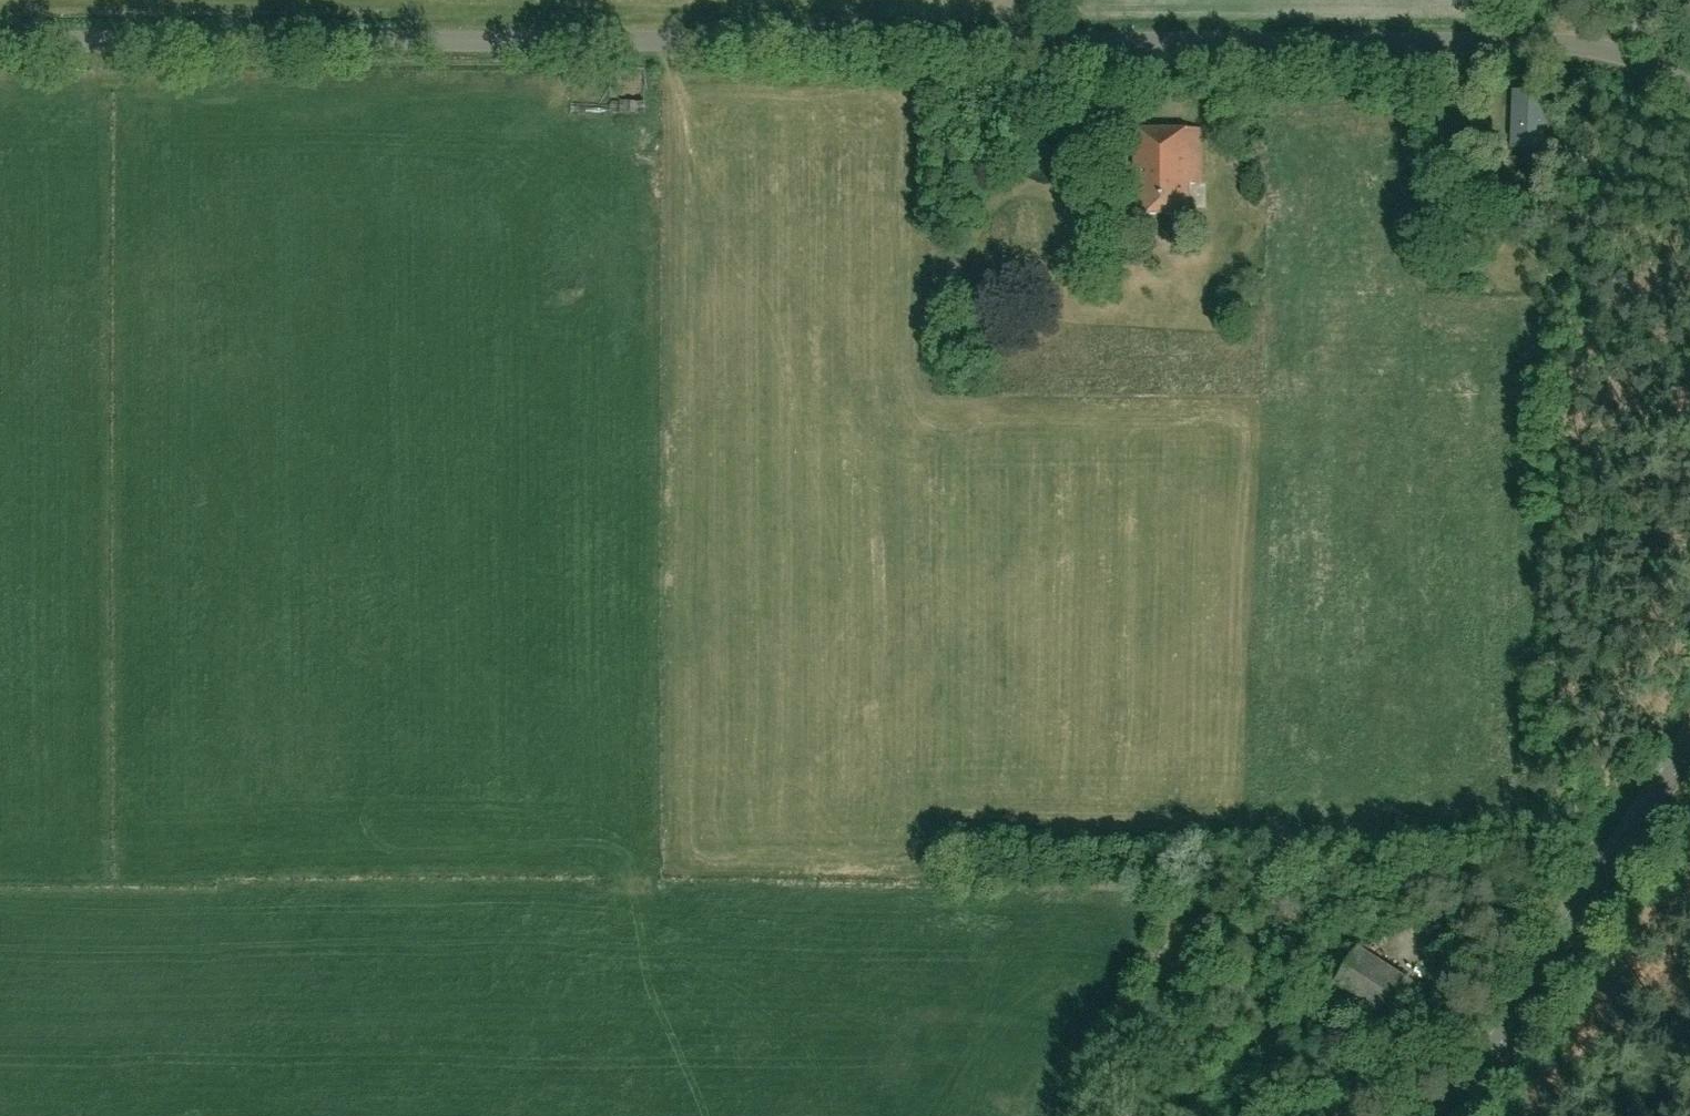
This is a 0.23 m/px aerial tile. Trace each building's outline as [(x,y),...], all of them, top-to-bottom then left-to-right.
[(1513,148),(1541,149),(1543,94),(1514,93),(1513,148)] [(1202,130),(1134,131),(1134,214),(1190,214),(1190,185),(1202,185),(1202,130)] [(1354,952),(1340,975),(1322,1003),(1378,1038),(1410,987),(1354,952)]
